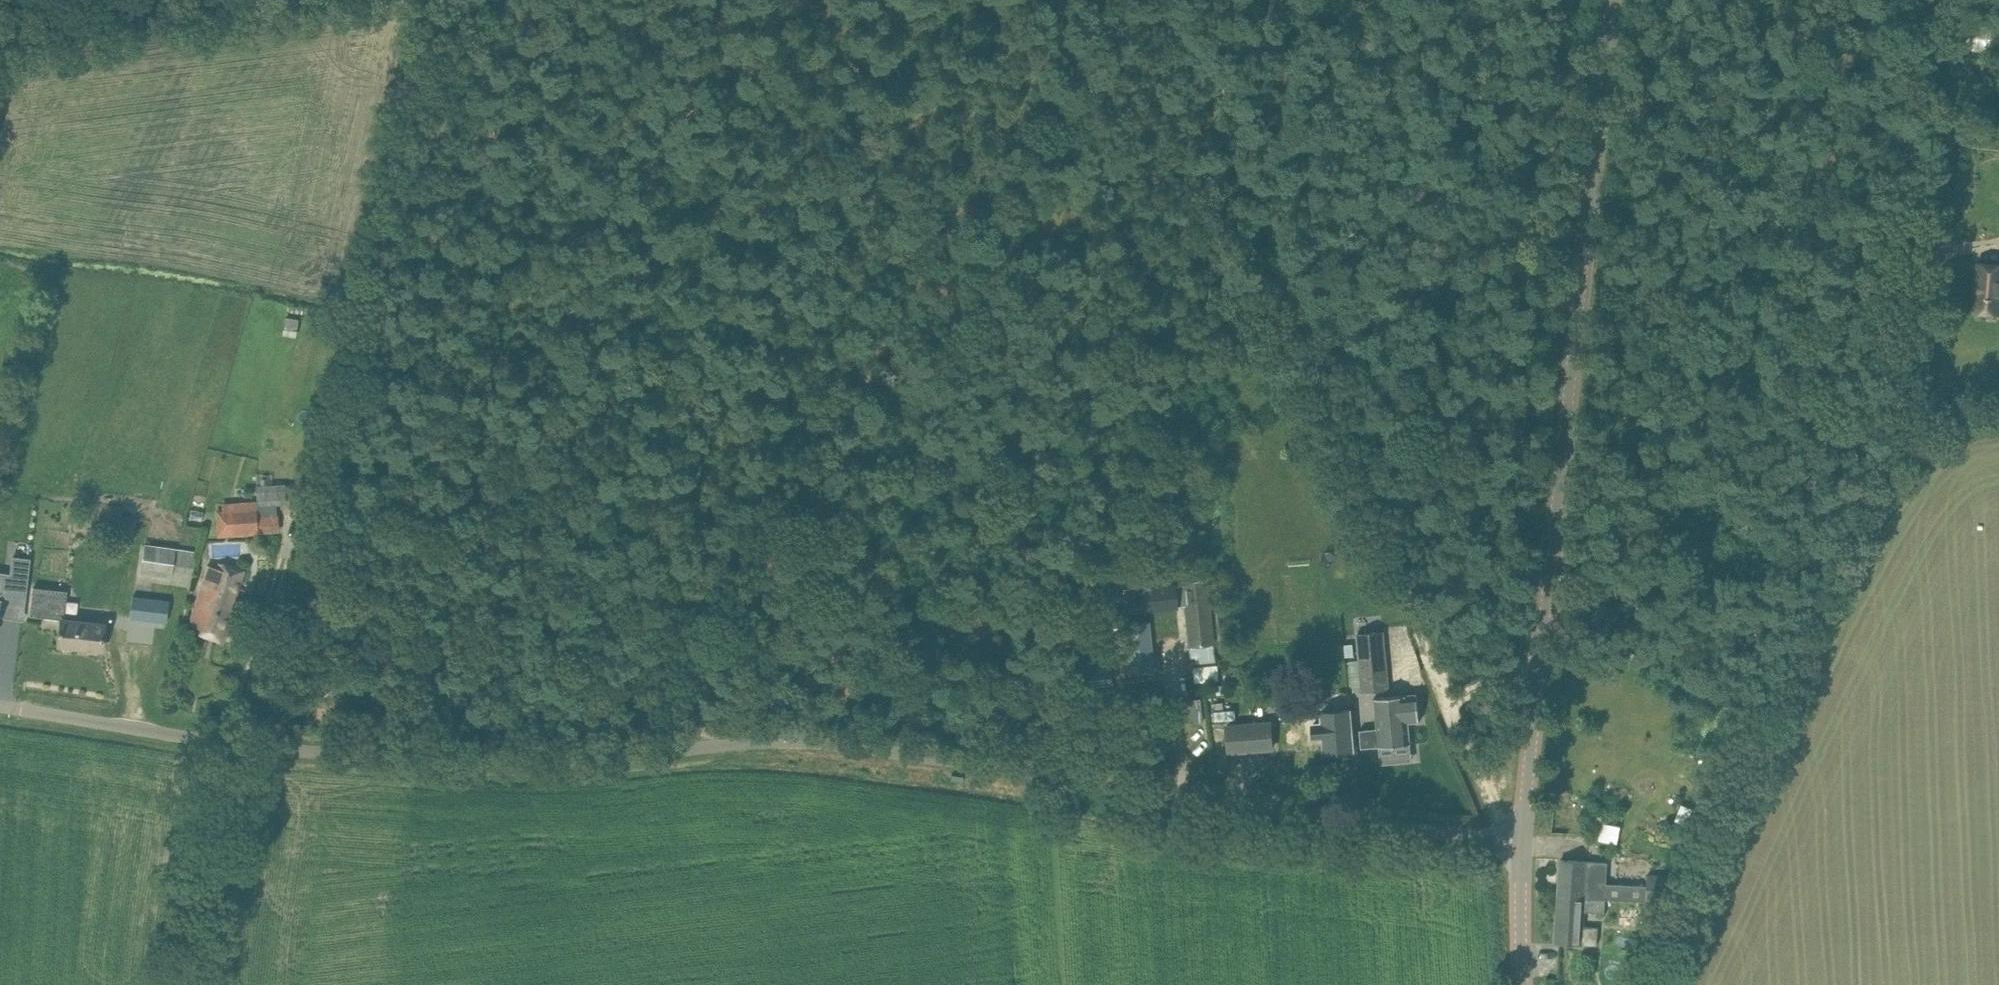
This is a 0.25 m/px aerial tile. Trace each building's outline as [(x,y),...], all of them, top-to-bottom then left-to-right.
[(1974,310),(1998,313),(1998,264),(1979,262),(1974,310)] [(284,317),(282,327),(296,329),(297,319),(284,317)] [(256,487),(257,507),(287,505),(286,485),(256,487)] [(256,516),(255,507),(231,509),(217,510),(218,534),(282,530),(281,515),(256,516)] [(171,576),(174,548),(145,544),(140,572),(171,576)] [(3,592),(9,593),(8,596),(26,598),(31,559),(13,556),(11,574),(0,572),(0,609),(3,592)] [(219,570),(209,567),(189,624),(202,629),(200,633),(219,640),(244,570),(221,562),(219,570)] [(1175,583),(1138,586),(1141,610),(1177,606),(1176,598),(1184,597),(1187,623),(1191,662),(1215,659),(1206,579),(1203,580),(1202,578),(1201,578),(1201,580),(1183,582),(1183,585),(1175,585),(1175,583)] [(102,650),(105,621),(63,616),(66,592),(33,588),(30,615),(61,619),(58,645),(102,650)] [(129,616),(168,624),(172,605),(133,597),(129,616)] [(1139,623),(1124,625),(1129,673),(1154,671),(1150,630),(1149,622),(1139,623)] [(1362,691),(1390,688),(1384,631),(1356,633),(1362,691)] [(1353,644),(1345,644),(1346,657),(1354,656),(1353,644)] [(1099,674),(1088,675),(1089,686),(1112,684),(1111,673),(1099,674)] [(1411,743),(1409,722),(1419,721),(1416,693),(1373,697),(1375,713),(1376,728),(1361,729),(1362,747),(1411,743)] [(1354,749),(1350,708),(1322,711),(1326,751),(1354,749)] [(1271,722),(1227,726),(1229,751),(1273,748),(1271,722)] [(1601,825),(1601,838),(1618,838),(1618,824),(1601,825)] [(1561,859),(1559,896),(1606,899),(1609,862),(1561,859)] [(1646,873),(1646,904),(1676,906),(1678,875),(1646,873)] [(1585,925),(1587,910),(1605,911),(1606,899),(1559,896),(1556,942),(1599,944),(1601,926),(1585,925)] [(1645,930),(1644,945),(1667,946),(1670,910),(1647,908),(1647,916),(1620,914),(1619,928),(1645,930)]
